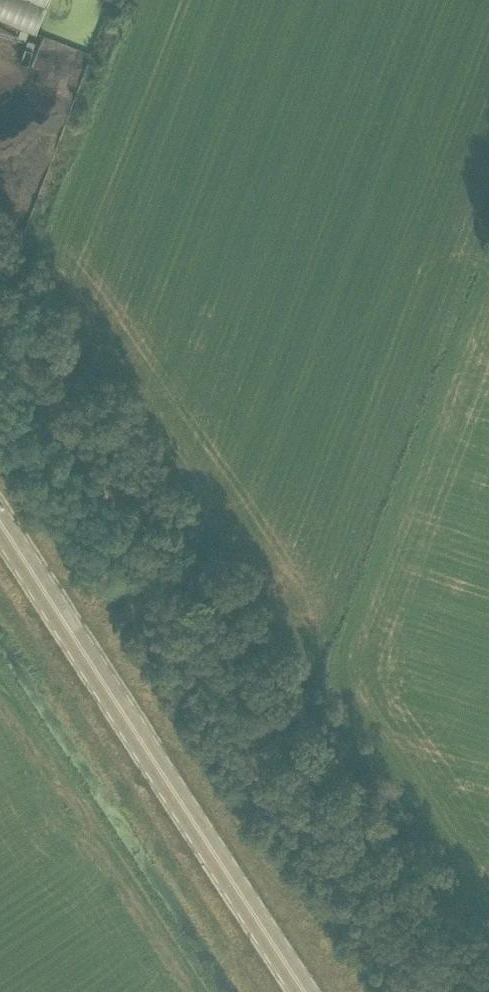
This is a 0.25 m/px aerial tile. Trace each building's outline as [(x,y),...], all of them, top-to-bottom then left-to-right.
[(27,30),(37,0),(0,0),(0,21),(27,30)]
